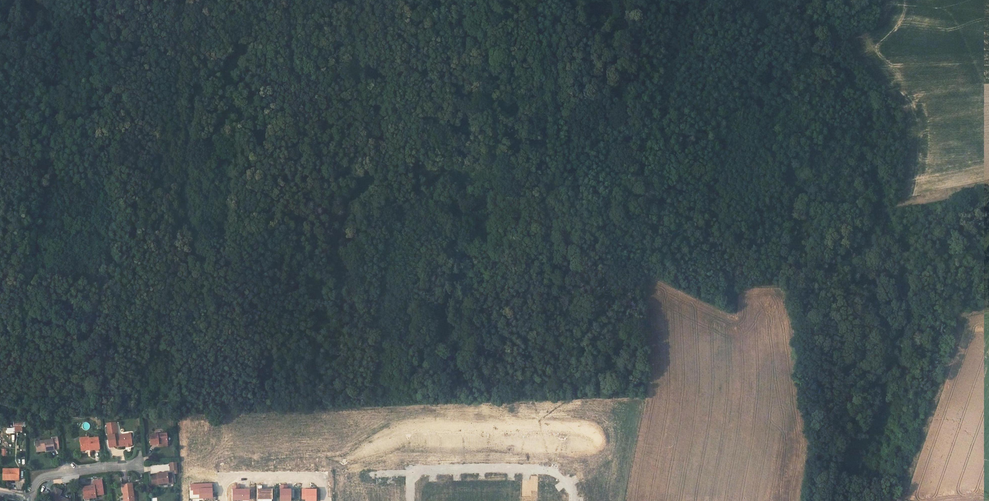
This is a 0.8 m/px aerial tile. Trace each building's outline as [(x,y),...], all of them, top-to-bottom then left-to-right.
[(115,423),(106,424),(106,427),(112,426),(114,436),(116,436),(115,423)] [(170,435),(157,424),(150,432),(156,437),(163,443),(170,435)] [(114,436),(112,426),(106,427),(108,436),(107,436),(108,447),(115,446),(115,447),(131,445),(130,434),(116,436),(114,436)] [(52,439),(35,441),(36,449),(44,448),(45,451),(53,449),(53,448),(58,448),(57,437),(52,438),(52,439)] [(88,437),(80,438),(81,448),(89,447),(89,449),(99,448),(97,437),(88,438),(88,437)] [(19,478),(19,468),(2,468),(2,480),(11,479),(10,478),(19,478)] [(158,484),(167,483),(167,481),(171,481),(171,473),(166,473),(166,472),(157,473),(157,474),(156,474),(150,474),(151,485),(157,485),(158,485),(158,484)] [(101,480),(93,481),(94,486),(82,487),(83,495),(88,495),(89,498),(95,497),(95,495),(103,494),(101,480)] [(124,500),(132,500),(131,493),(133,493),(131,482),(121,484),(124,500)] [(55,488),(48,500),(67,500),(68,500),(59,496),(61,491),(55,488)]
